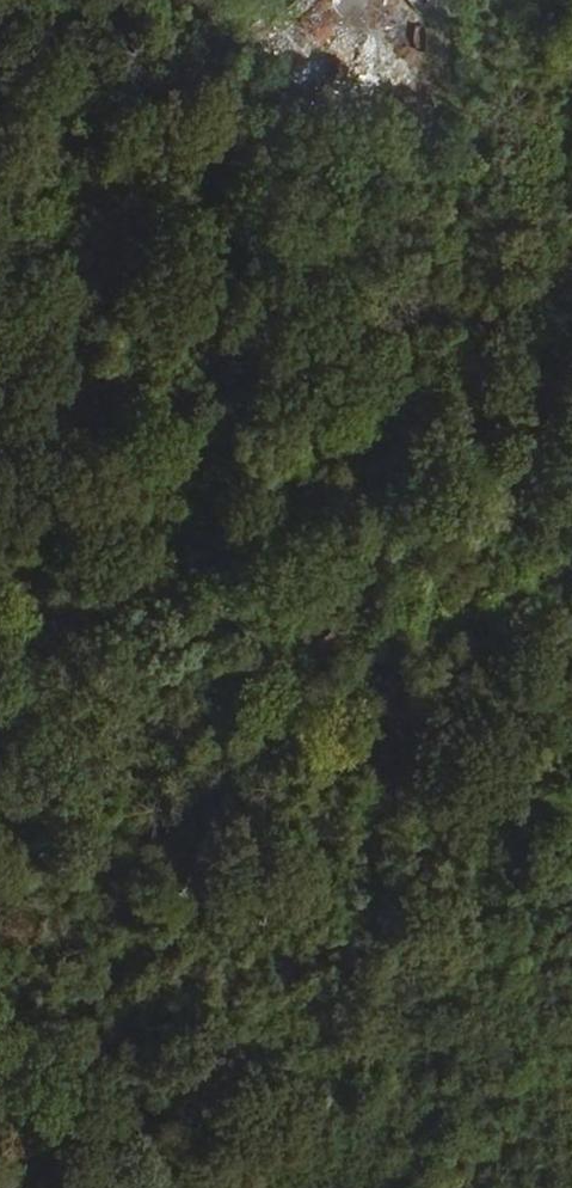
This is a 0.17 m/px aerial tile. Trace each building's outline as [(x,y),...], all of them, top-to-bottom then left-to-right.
[(369,648),(348,621),(323,641),(341,666),(369,648)]
